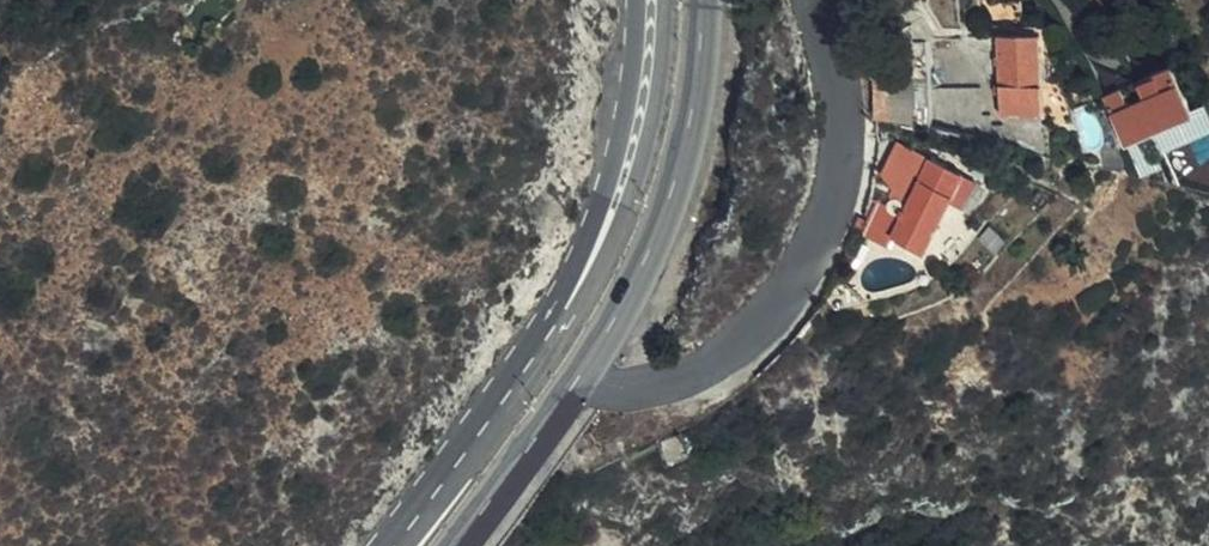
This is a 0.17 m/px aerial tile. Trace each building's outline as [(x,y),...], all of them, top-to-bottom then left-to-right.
[(961,26),(959,0),(931,0),(934,29),(961,26)] [(1020,28),(1019,0),(996,0),(997,29),(1020,28)] [(1053,122),(1052,43),(1009,43),(1011,122),(1053,122)] [(1178,127),(1198,121),(1182,73),(1163,78),(1169,99),(1134,110),(1127,89),(1109,95),(1125,144),(1144,138),(1146,143),(1180,133),(1178,127)] [(885,112),(891,123),(925,127),(925,84),(886,83),(885,112)] [(1125,144),(1126,147),(1150,159),(1186,148),(1200,128),(1198,121),(1178,127),(1180,133),(1146,143),(1144,138),(1125,144)] [(928,251),(972,168),(922,142),(908,169),(925,179),(901,223),(894,235),(927,252),(928,251)] [(991,187),(1002,171),(979,158),(972,168),(928,251),(941,259),(991,187)] [(1003,171),(1002,171),(991,187),(941,259),(950,264),(963,257),(974,248),(990,231),(996,222),(999,215),(984,208),(1003,171)] [(894,235),(901,223),(867,207),(866,208),(870,236),(888,245),(894,235)]
